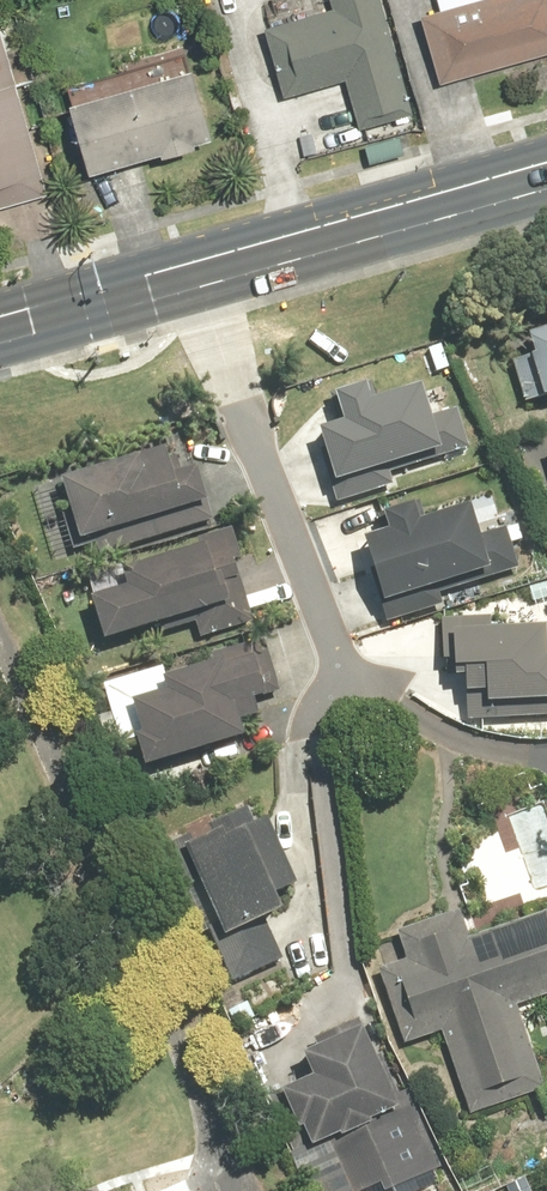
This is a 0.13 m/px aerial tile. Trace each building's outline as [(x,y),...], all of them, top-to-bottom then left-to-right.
[(342,82),(356,131),(408,116),(410,116),(376,0),(324,0),(327,9),(321,11),(260,29),(281,100),(342,82)] [(437,11),(416,17),(435,85),(546,52),(546,0),(434,0),(437,11)] [(12,86),(0,45),(0,89),(12,86)] [(183,71),(59,107),(80,178),(204,142),(183,71)] [(0,90),(0,208),(43,196),(12,87),(0,90)] [(506,361),(520,403),(546,394),(546,308),(544,309),(546,317),(523,325),(526,333),(517,336),(523,356),(506,361)] [(323,427),(340,493),(396,478),(393,467),(473,446),(460,399),(432,406),(425,382),(384,393),(379,376),(335,387),(344,421),(323,427)] [(155,450),(51,481),(75,561),(213,520),(197,466),(173,473),(169,457),(158,460),(155,450)] [(469,538),(467,533),(462,511),(411,526),(406,511),(374,519),(378,536),(355,544),(360,573),(376,609),(477,576),(479,582),(516,571),(501,527),(469,538)] [(232,576),(228,564),(242,559),(232,527),(192,540),(194,545),(111,571),(116,589),(80,600),(94,643),(190,614),(197,635),(254,617),(240,573),(232,576)] [(441,661),(441,677),(455,676),(455,695),(460,695),(461,720),(546,717),(546,654),(539,654),(538,628),(487,630),(487,618),(435,620),(437,661),(441,661)] [(276,692),(258,640),(207,657),(209,663),(153,680),(156,692),(121,702),(132,737),(126,738),(135,768),(233,737),(229,723),(250,716),(246,702),(276,692)] [(183,835),(157,847),(177,891),(185,887),(229,984),(280,961),(260,916),(268,913),(261,897),(293,882),(263,817),(242,826),(236,812),(197,829),(200,836),(186,843),(183,835)] [(467,1115),(541,1089),(512,1005),(546,993),(546,910),(465,938),(454,910),(391,932),(401,960),(373,970),(399,1046),(438,1032),(467,1115)] [(264,1095),(293,1156),(323,1142),(346,1190),(363,1190),(369,1188),(371,1190),(417,1190),(439,1181),(434,1171),(441,1168),(406,1092),(395,1097),(376,1056),(371,1058),(353,1019),(308,1040),(310,1046),(291,1055),(302,1078),(264,1095)] [(186,1179),(160,1190),(191,1190),(186,1179)]
